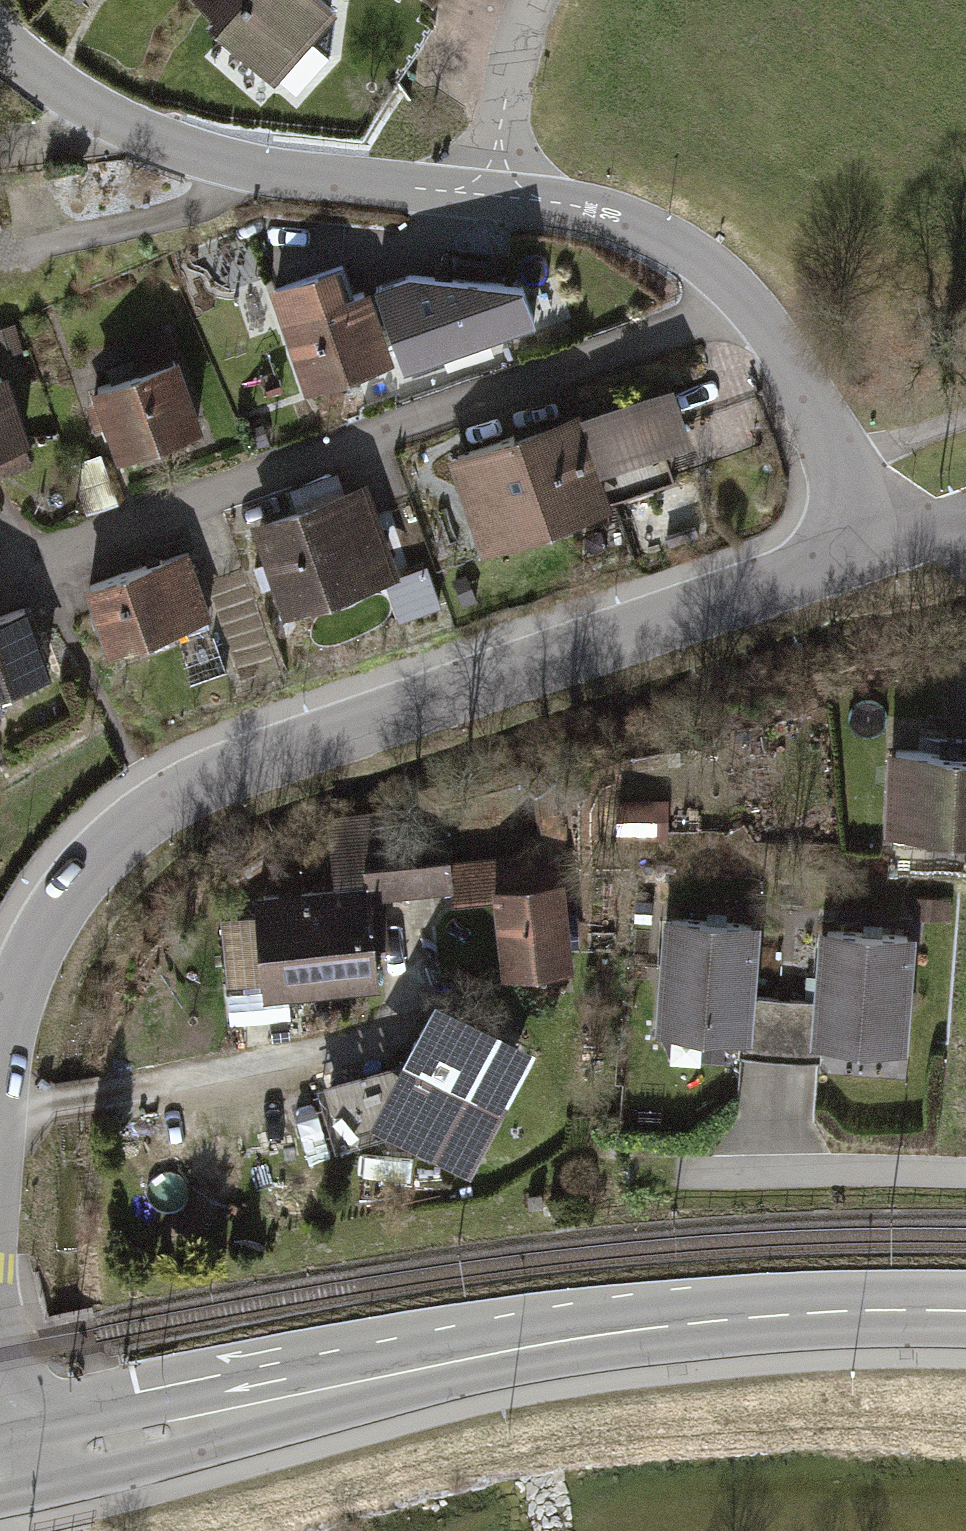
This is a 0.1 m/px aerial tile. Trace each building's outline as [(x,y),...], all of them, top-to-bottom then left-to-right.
[(327,12),(312,0),(192,0),(187,6),(274,76),(327,12)] [(347,271),(274,299),(309,388),(390,356),(364,290),(355,293),(347,271)] [(380,286),(408,367),(543,320),(529,282),(417,273),(380,286)] [(0,330),(0,354),(24,344),(15,323),(0,330)] [(227,414),(195,340),(173,349),(166,332),(131,347),(138,364),(91,384),(123,458),(227,414)] [(14,371),(0,377),(0,467),(47,447),(14,371)] [(454,456),(489,552),(617,506),(615,501),(680,478),(666,440),(604,463),(584,410),(454,456)] [(302,508),(254,527),(291,617),(408,569),(371,480),(347,489),(340,470),(294,489),(302,508)] [(191,546),(89,586),(115,654),(217,614),(191,546)] [(387,583),(400,625),(443,613),(431,570),(387,583)] [(36,599),(0,613),(0,683),(60,660),(36,599)] [(883,738),(880,827),(965,830),(965,741),(883,738)] [(538,850),(441,860),(444,889),(445,903),(485,899),(484,887),(558,874),(550,787),(534,774),(437,795),(438,802),(523,786),(534,794),(538,850)] [(619,830),(655,830),(656,800),(619,800),(619,830)] [(435,807),(342,812),(347,884),(360,883),(361,893),(444,889),(441,860),(435,807)] [(485,899),(494,977),(568,971),(558,874),(484,887),(485,899)] [(254,999),(371,987),(361,893),(360,883),(347,884),(243,892),(244,910),(252,980),(254,999)] [(949,917),(950,897),(918,893),(915,914),(949,917)] [(244,910),(222,912),(230,982),(252,980),(244,910)] [(738,1057),(779,1059),(783,998),(754,997),(758,916),(657,910),(650,1032),(739,1038),(738,1057)] [(820,1062),(821,1040),(911,1046),(918,925),(818,919),(814,1000),(783,998),(779,1059),(820,1062)] [(523,1056),(434,1009),(407,1060),(420,1066),(391,1120),(396,1122),(457,1154),(474,1122),(485,1127),(523,1056)] [(288,1016),(268,1019),(270,1040),(289,1038),(288,1016)] [(391,1120),(420,1066),(407,1060),(399,1055),(320,1079),(335,1141),(396,1122),(391,1120)] [(543,1188),(528,1189),(529,1203),(545,1202),(543,1188)]
